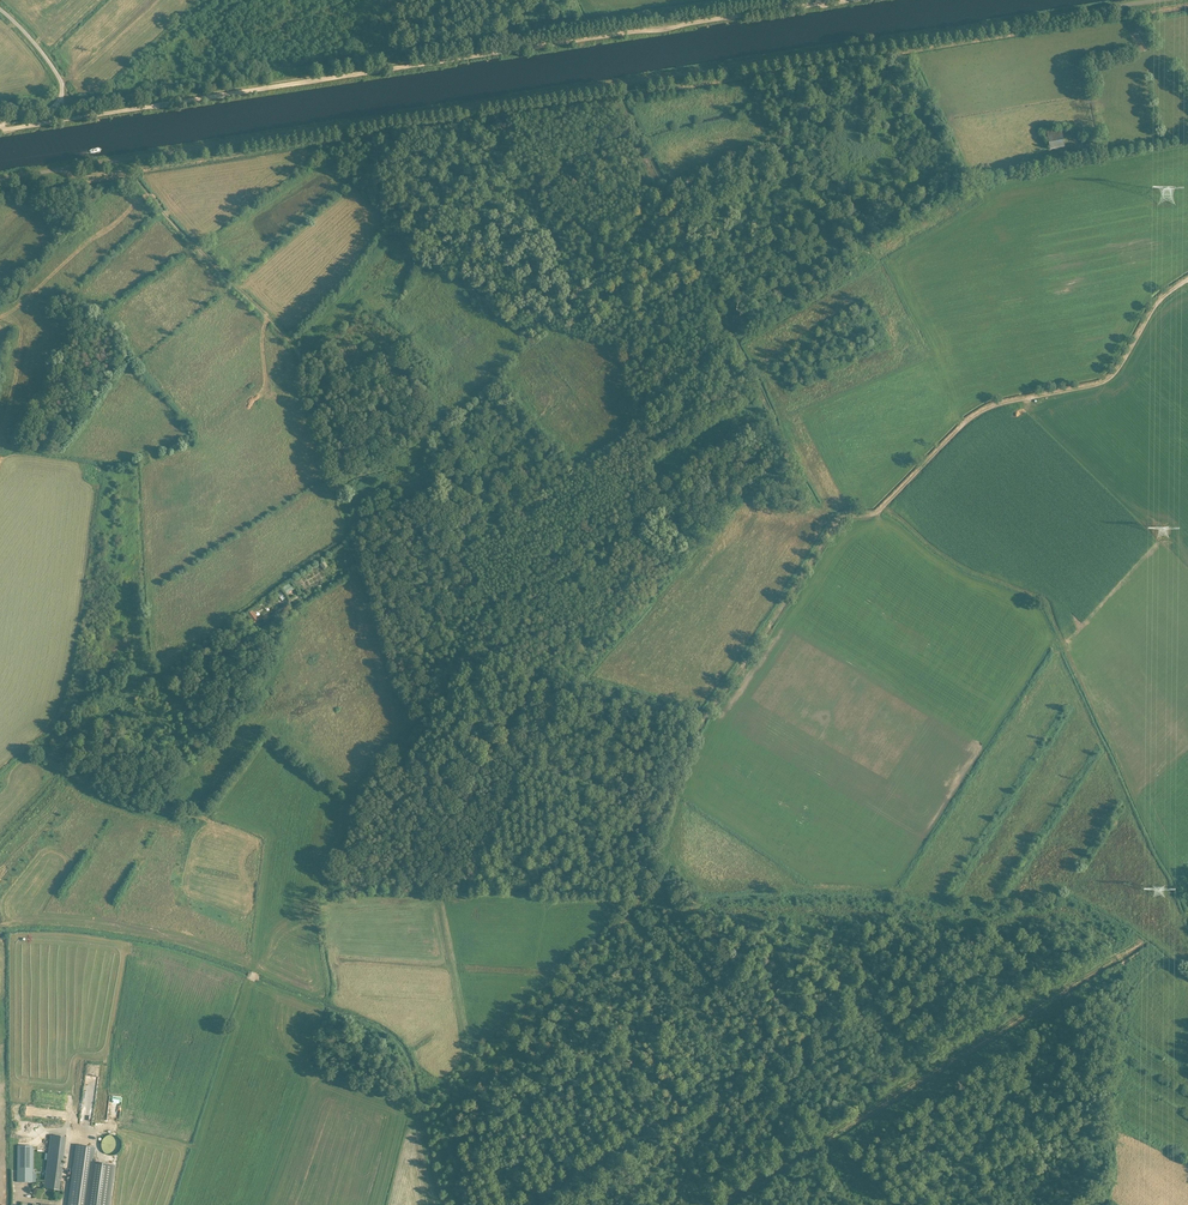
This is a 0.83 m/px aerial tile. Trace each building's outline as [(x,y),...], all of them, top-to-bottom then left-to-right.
[(1050,150),(1065,147),(1062,129),(1047,132),(1050,150)] [(289,583),(282,586),(285,593),(293,589),(289,583)] [(281,592),(277,595),(282,601),(285,598),(281,592)] [(252,611),(248,614),(254,621),(258,619),(256,617),(257,616),(254,612),(253,613),(252,611)] [(110,1155),(112,1155),(114,1155),(115,1154),(116,1154),(118,1153),(119,1152),(120,1151),(121,1149),(121,1148),(122,1147),(122,1146),(122,1144),(122,1143),(121,1141),(120,1139),(120,1138),(118,1137),(118,1136),(116,1135),(115,1135),(113,1134),(112,1134),(110,1134),(109,1134),(107,1135),(106,1136),(105,1137),(104,1137),(103,1139),(102,1140),(102,1142),(101,1144),(101,1145),(101,1146),(102,1148),(102,1149),(103,1151),(105,1152),(106,1154),(108,1154),(110,1155)] [(51,1135),(44,1188),(59,1190),(66,1137),(51,1135)] [(114,1165),(93,1162),(95,1147),(76,1144),(68,1204),(109,1204),(114,1165)] [(18,1146),(17,1182),(36,1182),(36,1179),(32,1179),(33,1146),(18,1146)]
